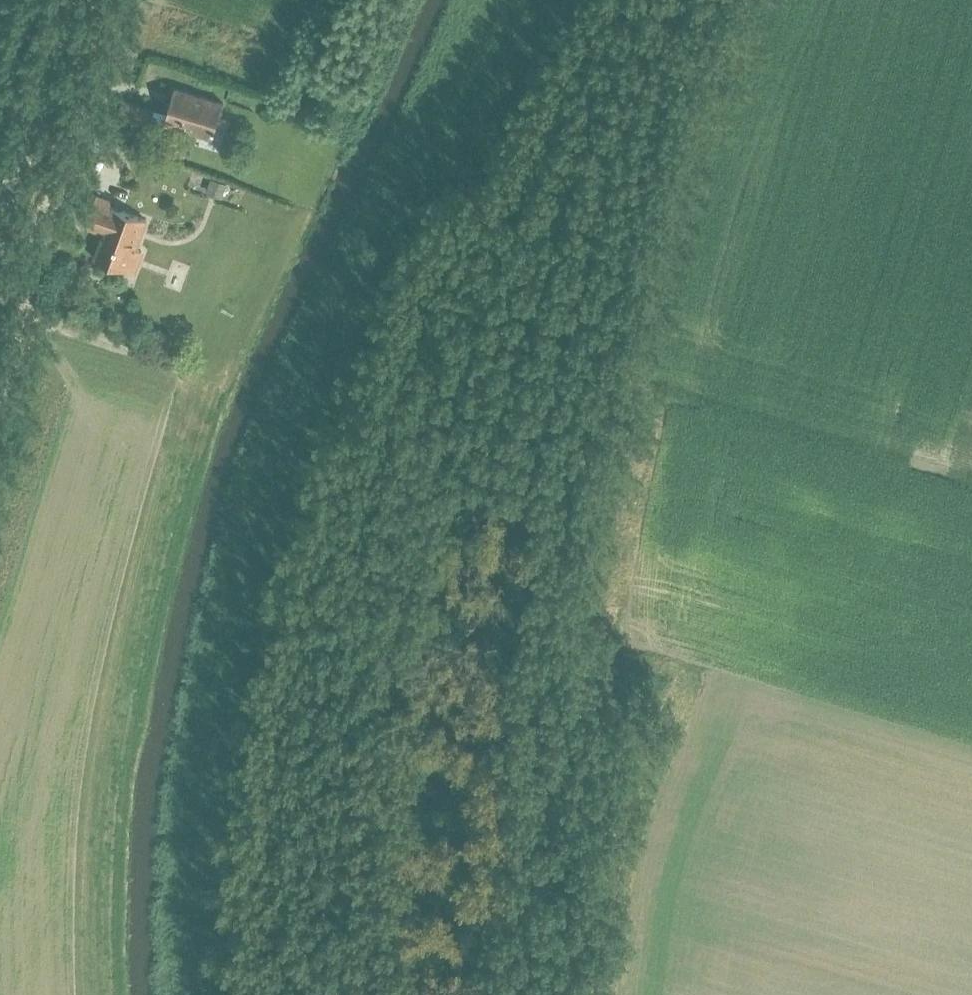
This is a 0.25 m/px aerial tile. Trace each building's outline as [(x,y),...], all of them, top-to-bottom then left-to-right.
[(119,115),(137,121),(151,125),(152,120),(165,123),(165,124),(213,139),(224,102),(175,88),(168,113),(123,100),(118,115),(119,115)] [(137,121),(119,115),(116,127),(134,132),(137,121)] [(162,142),(159,152),(177,158),(180,148),(162,142)] [(212,178),(207,193),(223,198),(228,184),(212,178)] [(95,201),(86,226),(107,233),(104,242),(102,242),(96,259),(130,272),(148,220),(95,201)]
